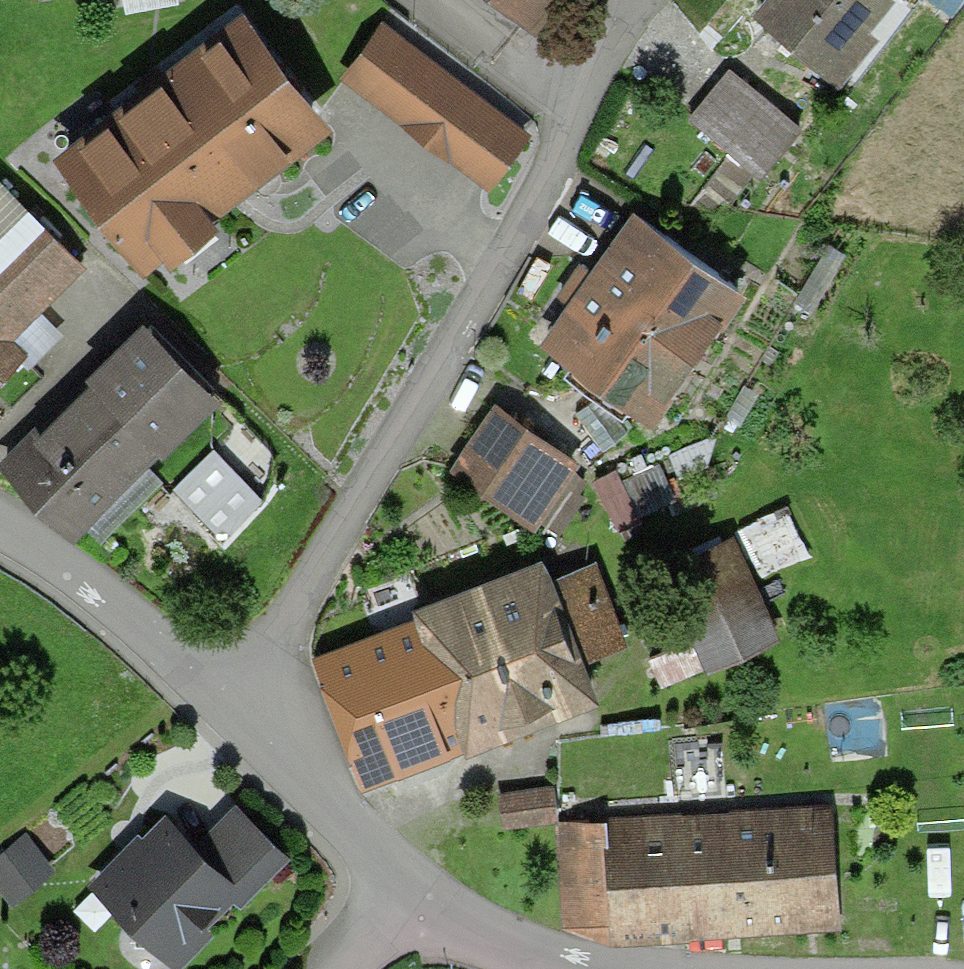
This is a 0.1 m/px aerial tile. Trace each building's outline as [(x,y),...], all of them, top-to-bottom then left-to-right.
[(520,10),(528,0),(508,0),(520,10)] [(825,52),(865,0),(759,0),(825,52)] [(226,4),(60,135),(140,235),(163,217),(176,234),(208,208),(196,193),(306,105),(226,4)] [(516,113),(383,11),(346,60),(479,161),(516,113)] [(797,110),(732,55),(691,103),(756,158),(797,110)] [(24,195),(0,172),(0,220),(24,195)] [(735,268),(634,194),(610,228),(616,232),(593,264),(587,259),(544,318),(636,384),(676,328),(686,336),(735,268)] [(0,220),(0,314),(71,239),(24,195),(0,220)] [(70,507),(205,375),(139,307),(4,440),(70,507)] [(13,339),(0,326),(0,353),(13,339)] [(566,446),(497,392),(454,446),(524,501),(566,446)] [(253,483),(209,439),(183,465),(226,509),(253,483)] [(766,619),(726,522),(666,546),(706,644),(766,619)] [(575,643),(544,568),(535,546),(479,568),(484,581),(423,606),(468,717),(585,669),(575,643)] [(544,568),(575,643),(617,626),(586,551),(544,568)] [(468,717),(423,606),(321,645),(365,756),(468,717)] [(549,774),(498,776),(500,807),(550,804),(549,774)] [(212,813),(260,858),(279,838),(231,793),(212,813)] [(717,798),(722,918),(823,915),(818,794),(717,798)] [(600,803),(605,923),(722,918),(717,798),(600,803)] [(605,923),(600,803),(555,810),(555,909),(605,923)] [(226,868),(191,834),(163,808),(126,847),(115,837),(89,864),(129,902),(132,925),(156,928),(175,945),(201,917),(190,906),(226,868)] [(260,858),(212,813),(191,834),(226,868),(239,879),(260,858)] [(25,824),(0,842),(0,882),(11,898),(55,866),(25,824)]
